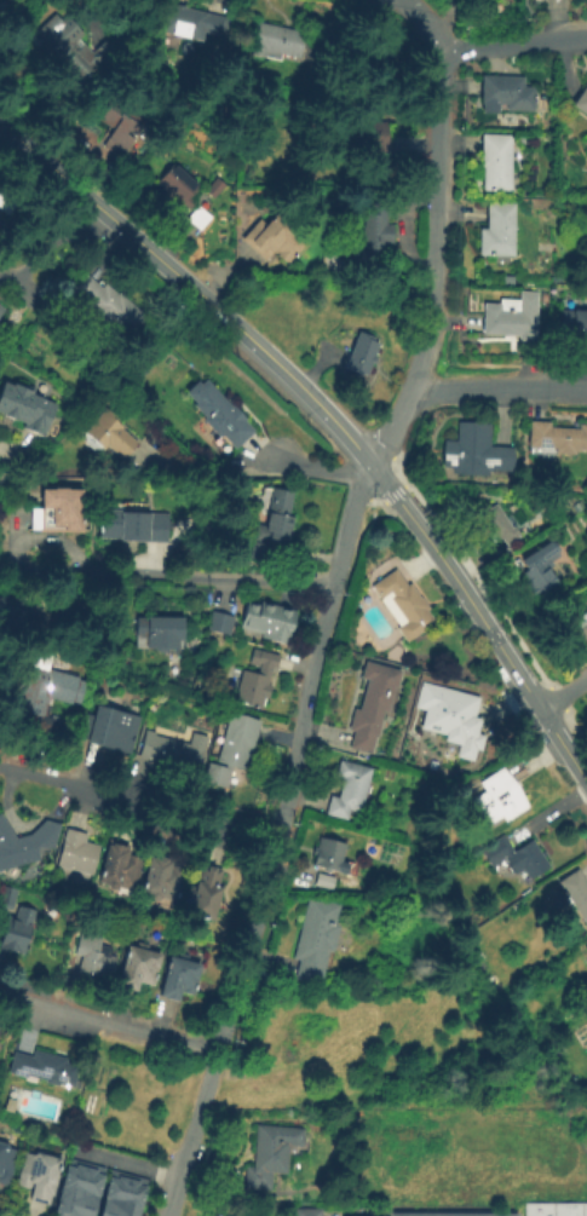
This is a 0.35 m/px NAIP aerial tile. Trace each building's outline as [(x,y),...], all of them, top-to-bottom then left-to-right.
[(219,50),(152,31),(161,1),(228,18),(219,50)] [(76,87),(27,39),(58,7),(84,33),(77,39),(100,62),(76,87)] [(300,59),(280,54),(277,64),(249,58),(258,23),(305,34),(300,59)] [(534,113),(507,111),(507,105),(497,104),(497,114),(484,114),(484,104),(479,104),(480,76),(523,77),(522,88),(534,88),(534,113)] [(571,105),(586,84),(586,117),(571,105)] [(125,161),(102,149),(111,131),(90,119),(100,99),(120,109),(125,100),(150,115),(125,161)] [(387,157),(351,156),(352,121),(389,122),(387,157)] [(510,192),(483,191),(484,166),(479,166),(480,134),(511,136),(510,192)] [(188,211),(172,197),(169,201),(160,192),(162,190),(155,183),(171,165),(200,189),(195,195),(198,198),(188,211)] [(213,201),(202,191),(214,178),(225,186),(213,201)] [(514,257),(478,257),(479,230),(487,230),(487,202),(514,202),(514,257)] [(392,243),(386,243),(386,249),(379,249),(379,260),(364,259),(364,248),(359,248),(361,203),(385,203),(385,225),(392,225),(392,243)] [(198,232),(185,220),(196,207),(209,219),(198,232)] [(288,266),(272,252),(264,261),(240,240),(258,219),(264,225),(275,212),(310,242),(288,266)] [(132,338),(70,289),(81,276),(98,289),(103,283),(146,318),(132,338)] [(534,341),(517,341),(517,335),(480,334),(482,304),(499,304),(500,299),(517,300),(518,292),(536,292),(534,341)] [(8,309),(0,319),(0,302),(8,309)] [(560,310),(586,311),(586,340),(559,339),(560,310)] [(364,376),(344,368),(358,332),(373,338),(372,342),(378,345),(373,358),(375,359),(374,365),(369,364),(364,376)] [(253,432),(235,449),(220,436),(217,439),(200,422),(203,420),(191,408),(195,404),(183,391),(198,376),(231,410),(235,405),(247,417),(243,421),(253,432)] [(25,423),(0,414),(0,389),(2,384),(13,387),(15,382),(34,390),(33,394),(57,404),(44,439),(23,431),(25,423)] [(82,432),(104,408),(123,426),(121,430),(136,444),(121,461),(105,446),(102,450),(92,451),(81,443),(82,432)] [(577,426),(586,426),(586,451),(575,450),(574,456),(552,455),(552,449),(528,448),(529,421),(549,422),(548,428),(577,430),(577,426)] [(513,473),(487,471),(485,479),(450,477),(451,469),(441,468),(442,442),(455,442),(456,422),(489,423),(488,448),(516,449),(513,473)] [(287,549),(243,540),(247,524),(265,529),(269,514),(264,513),(269,488),(292,492),(286,518),(294,519),(287,549)] [(81,534),(30,534),(30,509),(40,509),(40,489),(81,489),(81,534)] [(523,536),(505,548),(499,540),(490,544),(473,518),(494,505),(510,530),(516,525),(523,536)] [(166,542),(96,538),(98,509),(168,514),(166,542)] [(562,593),(539,609),(518,578),(525,572),(519,563),(552,541),(560,554),(548,561),(553,569),(548,572),(562,593)] [(433,624),(404,645),(395,630),(398,628),(369,587),(392,571),(404,588),(409,584),(428,611),(425,612),(433,624)] [(38,632),(0,633),(0,600),(36,599),(38,632)] [(286,649),(259,640),(261,634),(237,627),(243,605),(258,610),(260,601),(301,613),(294,640),(288,639),(286,649)] [(232,619),(226,639),(203,632),(208,612),(232,619)] [(183,640),(177,640),(177,650),(144,650),(144,639),(134,639),(134,617),(183,617),(183,640)] [(576,632),(586,625),(586,645),(585,646),(576,632)] [(259,711),(231,703),(235,693),(221,688),(226,673),(237,676),(238,673),(252,676),(255,667),(244,664),(249,650),(280,659),(275,675),(270,674),(266,685),(272,687),(267,701),(263,698),(259,711)] [(387,714),(384,714),(376,739),(374,738),(370,756),(350,750),(355,733),(347,731),(352,709),(359,710),(368,681),(361,680),(366,663),(402,673),(397,691),(393,691),(387,714)] [(79,708),(47,698),(42,714),(68,721),(61,747),(34,739),(40,718),(13,709),(27,665),(59,675),(61,670),(76,675),(75,680),(87,682),(79,708)] [(420,680),(476,696),(471,716),(478,719),(474,732),(482,734),(477,750),(472,748),(470,760),(451,755),(455,743),(442,739),(443,732),(419,726),(424,708),(413,705),(420,680)] [(139,719),(133,738),(130,737),(125,755),(86,744),(97,707),(139,719)] [(246,772),(231,768),(225,793),(202,786),(208,763),(215,766),(229,713),(259,721),(246,772)] [(206,753),(198,777),(136,757),(144,728),(155,732),(152,737),(206,753)] [(361,814),(349,811),(346,822),(323,814),(329,796),(339,799),(344,780),(334,777),(339,761),(373,771),(361,814)] [(529,808),(503,825),(501,820),(484,830),(467,803),(484,793),(478,784),(503,767),(508,774),(529,808)] [(39,861),(0,872),(0,818),(15,840),(24,836),(19,820),(40,814),(46,835),(31,838),(39,861)] [(91,878),(53,868),(64,829),(86,835),(84,843),(99,847),(91,878)] [(549,869),(528,883),(520,871),(512,876),(502,861),(490,869),(477,849),(500,835),(512,853),(531,840),(549,869)] [(349,877),(313,869),(316,858),(310,855),(312,847),(316,848),(320,837),(345,843),(340,863),(351,865),(349,877)] [(131,894),(94,884),(108,838),(130,845),(126,854),(140,859),(131,894)] [(138,895),(151,847),(189,857),(173,915),(152,910),(155,900),(138,895)] [(213,923),(188,916),(198,882),(194,881),(198,865),(221,872),(217,884),(224,888),(213,923)] [(586,887),(586,886),(586,932),(557,882),(575,871),(586,887)] [(334,880),(330,892),(311,887),(315,875),(334,880)] [(11,912),(0,910),(0,886),(16,892),(11,912)] [(320,987),(294,980),(299,961),(290,958),(307,898),(339,906),(335,923),(345,926),(336,955),(329,952),(320,987)] [(24,958),(0,951),(0,937),(5,921),(13,923),(17,907),(38,914),(24,958)] [(111,976),(97,973),(96,978),(76,972),(80,957),(71,955),(77,933),(102,940),(100,946),(109,949),(107,958),(116,961),(111,976)] [(152,989),(139,985),(137,993),(116,989),(127,947),(134,949),(136,944),(148,947),(146,951),(161,956),(152,989)] [(194,996),(182,993),(179,1003),(159,997),(169,957),(202,966),(194,996)] [(79,1091),(62,1085),(59,1091),(6,1076),(12,1054),(30,1059),(33,1051),(86,1067),(79,1091)] [(269,1191),(242,1189),(243,1168),(252,1168),(255,1125),(304,1129),(303,1148),(288,1147),(286,1176),(270,1175),(269,1191)] [(6,1188),(0,1186),(0,1144),(6,1146),(5,1151),(16,1153),(6,1188)] [(48,1206),(29,1201),(34,1186),(28,1185),(27,1192),(12,1188),(21,1156),(33,1158),(34,1152),(59,1158),(48,1206)] [(85,1165),(73,1215),(53,1215),(67,1160),(85,1165)] [(104,1170),(93,1215),(73,1215),(85,1165),(104,1170)] [(130,1176),(120,1215),(98,1215),(109,1171),(130,1176)] [(149,1181),(140,1215),(120,1215),(130,1176),(149,1181)] [(551,1203),(551,1215),(523,1215),(523,1203),(551,1203)] [(580,1203),(580,1215),(551,1215),(551,1203),(580,1203)] [(319,1207),(291,1207),(291,1215),(319,1215),(319,1207)]
